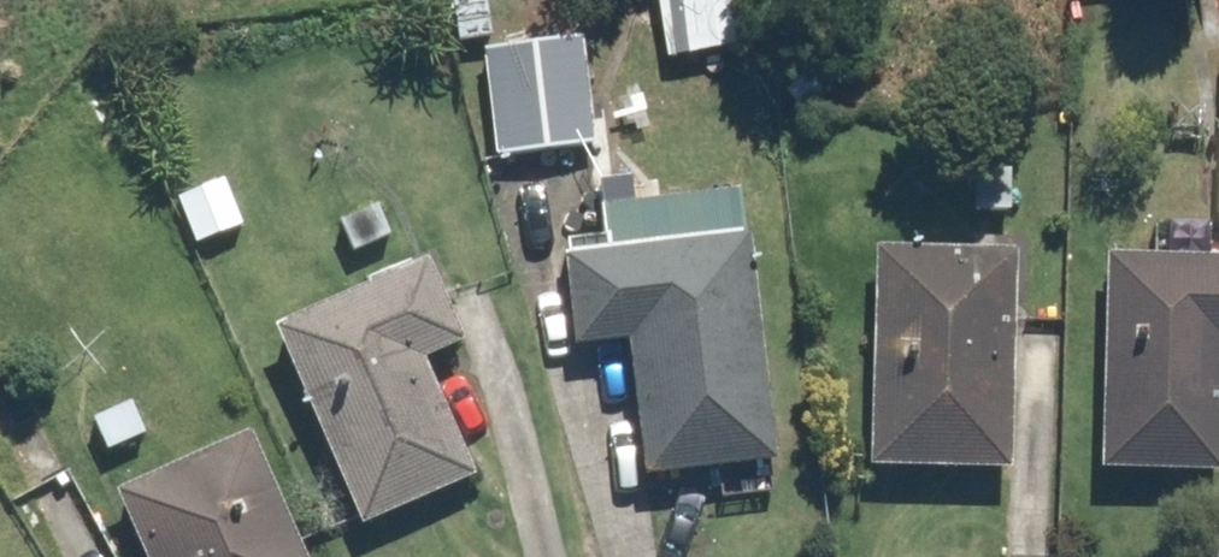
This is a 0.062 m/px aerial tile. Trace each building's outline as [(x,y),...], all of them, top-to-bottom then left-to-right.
[(572,39),(474,49),(486,162),(584,151),(572,39)] [(1016,168),(964,166),(962,219),(1014,221),(1016,168)] [(608,208),(613,252),(556,259),(566,348),(624,341),(641,482),(765,467),(732,193),(608,208)] [(1146,258),(1092,257),(1087,476),(1214,478),(1217,350),(1218,350),(1218,260),(1214,260),(1215,217),(1147,215),(1146,258)] [(1002,255),(861,252),(857,471),(998,474),(1002,255)] [(458,346),(421,264),(262,335),(350,533),(464,482),(413,366),(458,346)] [(123,396),(73,422),(96,466),(146,440),(123,396)] [(97,502),(123,556),(293,556),(237,437),(97,502)]
